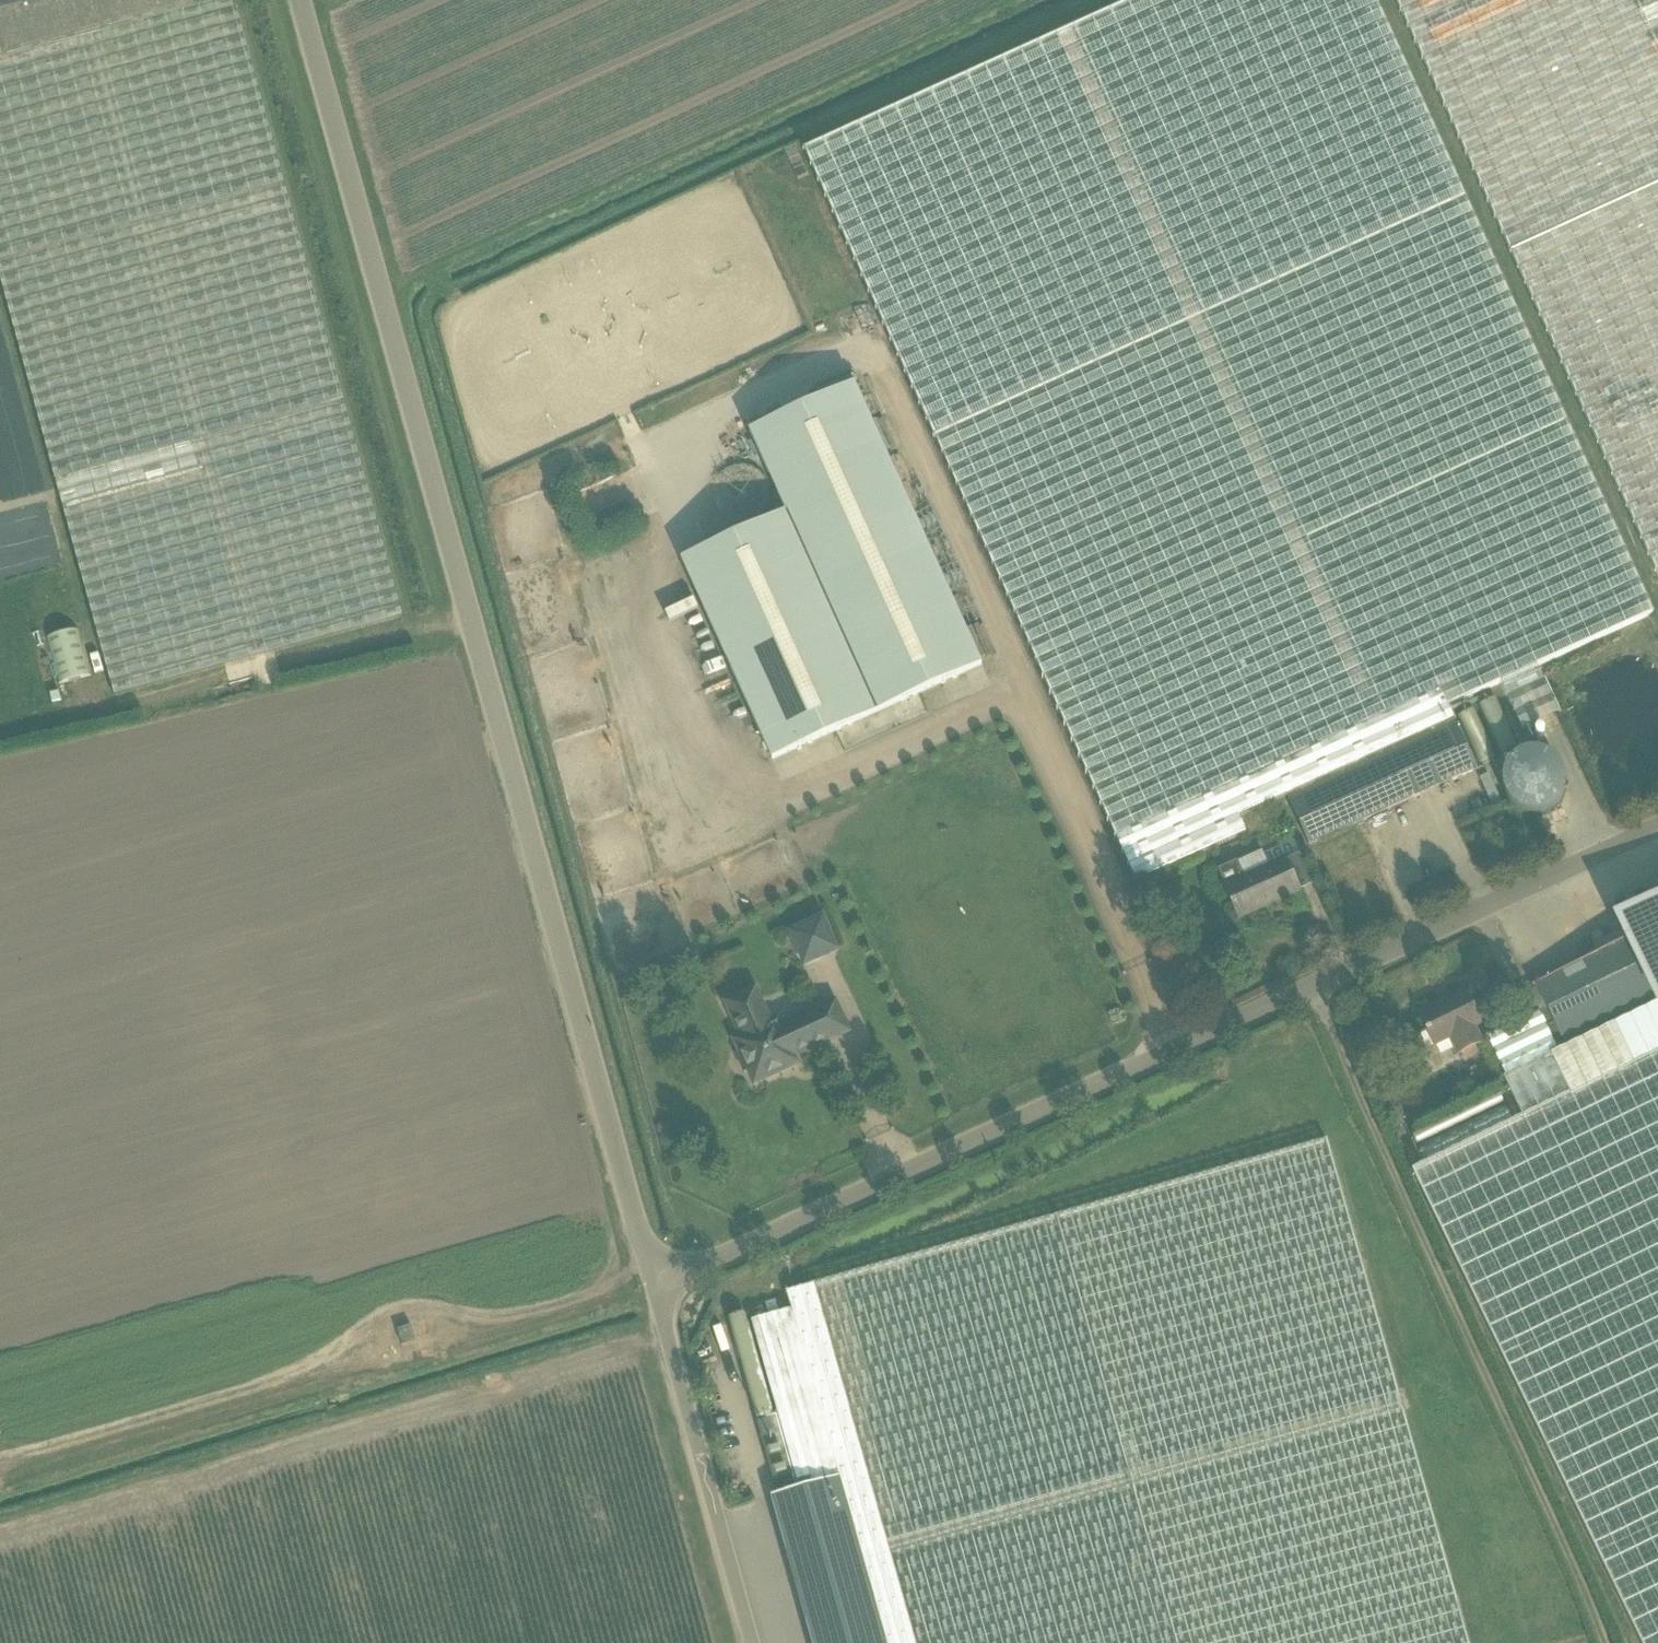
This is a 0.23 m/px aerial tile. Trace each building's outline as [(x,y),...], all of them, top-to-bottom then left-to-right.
[(116,697),(403,618),(234,0),(212,0),(194,5),(193,0),(0,0),(0,276),(116,697)] [(1286,794),(1453,718),(1449,708),(1541,666),(1654,615),(1376,0),(1134,0),(804,149),(1133,882),(1245,832),(1238,816),(1286,794)] [(1656,572),(1657,571),(1657,0),(1399,0),(1656,572)] [(786,514),(681,560),(773,761),(836,733),(845,753),(928,715),(919,695),(982,666),(854,384),(748,431),(786,514)] [(90,675),(77,631),(46,639),(58,684),(90,675)] [(1500,689),(1513,727),(1551,714),(1538,676),(1514,684),(1514,685),(1500,689)] [(52,703),(61,701),(59,692),(50,694),(52,703)] [(1453,718),(1286,794),(1310,845),(1476,769),(1453,718)] [(1554,768),(1505,743),(1480,791),(1528,817),(1554,768)] [(1223,888),(1239,919),(1300,891),(1285,859),(1244,878),(1237,861),(1218,870),(1225,887),(1223,888)] [(1620,919),(1630,939),(1657,998),(1657,901),(1620,919)] [(786,925),(799,964),(836,952),(824,913),(786,925)] [(1496,1056),(1506,1076),(1553,1053),(1657,1002),(1657,998),(1630,939),(1532,987),(1532,988),(1537,988),(1546,1008),(1487,1037),(1496,1056)] [(761,1000),(760,1000),(755,989),(725,1003),(741,1037),(734,1040),(740,1053),(737,1055),(745,1073),(748,1071),(754,1084),(778,1073),(778,1074),(794,1067),(794,1066),(798,1064),(795,1057),(849,1032),(835,1003),(781,1027),(778,1020),(772,1023),(761,1000)] [(1482,1024),(1465,991),(1450,999),(1452,1002),(1421,1017),(1435,1046),(1449,1040),(1456,1054),(1481,1041),(1475,1028),(1482,1024)] [(1553,1053),(1506,1076),(1525,1116),(1413,1170),(1642,1642),(1657,1642),(1657,1002),(1553,1053)] [(1327,1142),(787,1293),(792,1309),(749,1321),(794,1482),(807,1479),(810,1486),(772,1497),(813,1642),(1468,1642),(1327,1142)] [(755,1422),(771,1481),(789,1476),(773,1417),(755,1422)]
